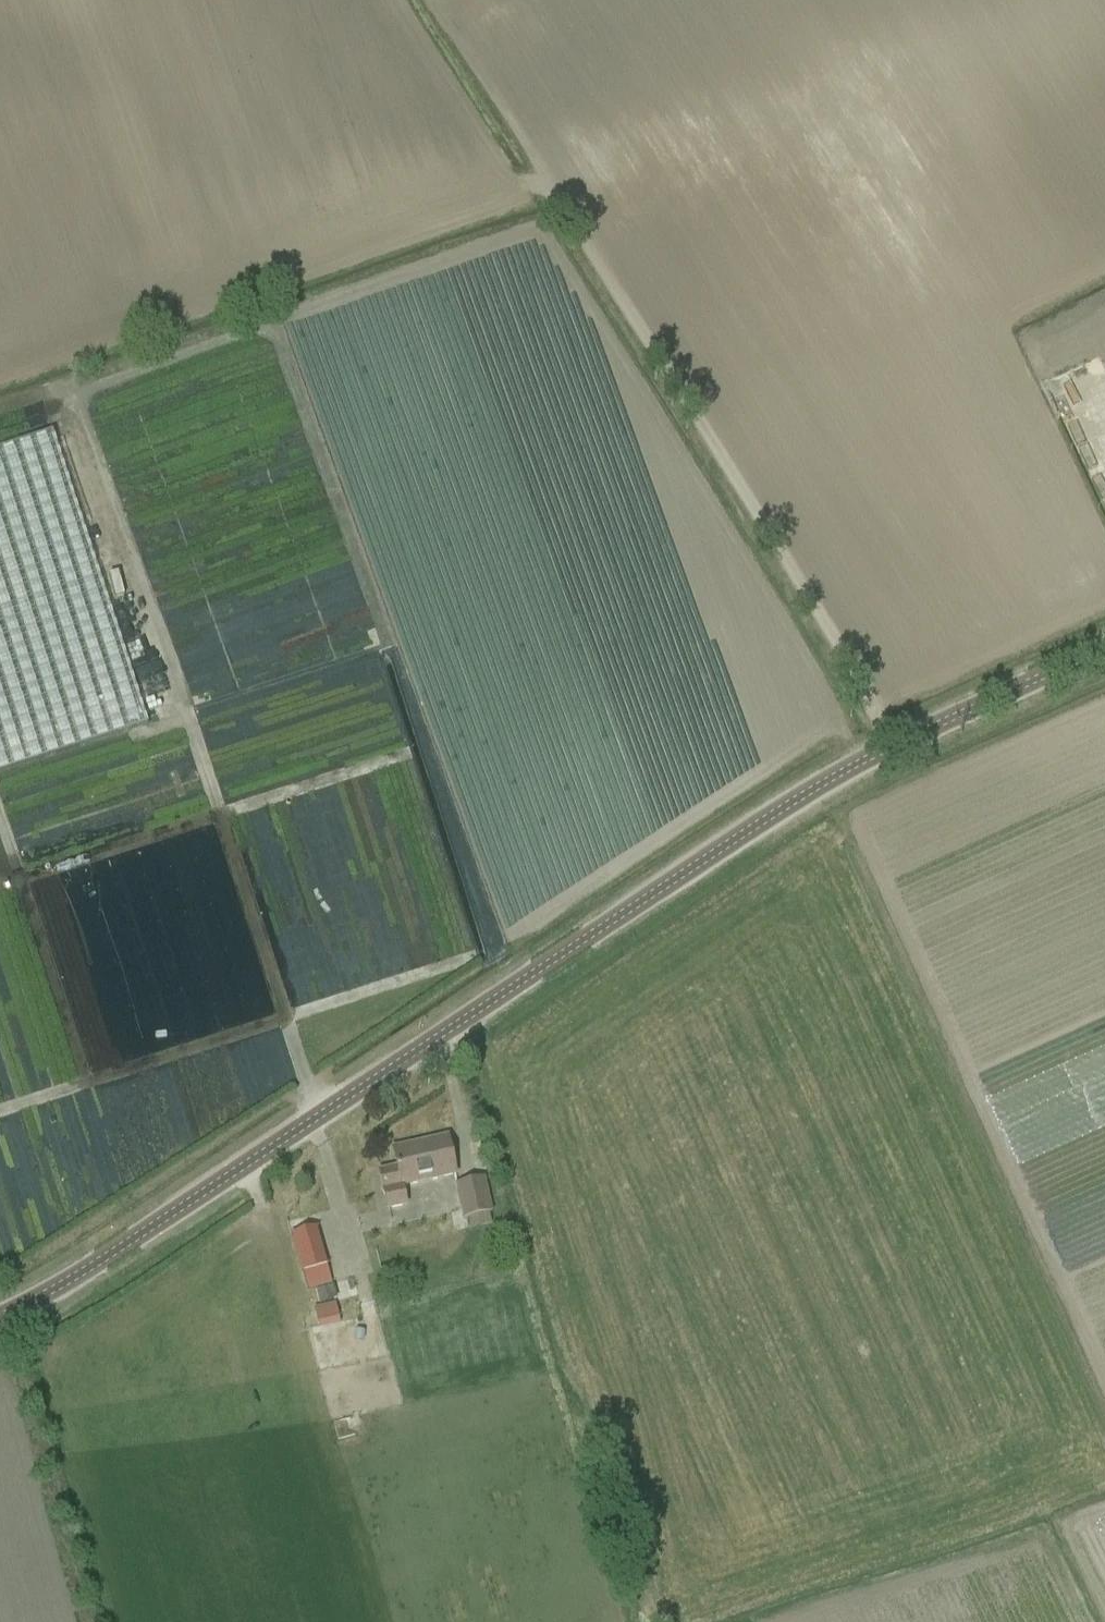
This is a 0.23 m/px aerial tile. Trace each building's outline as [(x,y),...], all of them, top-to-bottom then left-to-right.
[(147,727),(51,433),(0,450),(0,774),(147,727)] [(379,1174),(384,1195),(387,1210),(406,1206),(402,1187),(456,1175),(452,1160),(447,1139),(420,1146),(421,1150),(394,1156),(397,1170),(379,1174)] [(493,1213),(485,1179),(456,1186),(464,1220),(465,1220),(466,1227),(491,1221),(489,1214),(493,1213)] [(334,1227),(329,1214),(299,1224),(304,1238),(334,1227)] [(311,1240),(326,1293),(349,1286),(334,1234),(311,1240)] [(337,1328),(358,1321),(352,1304),(331,1310),(337,1328)]
